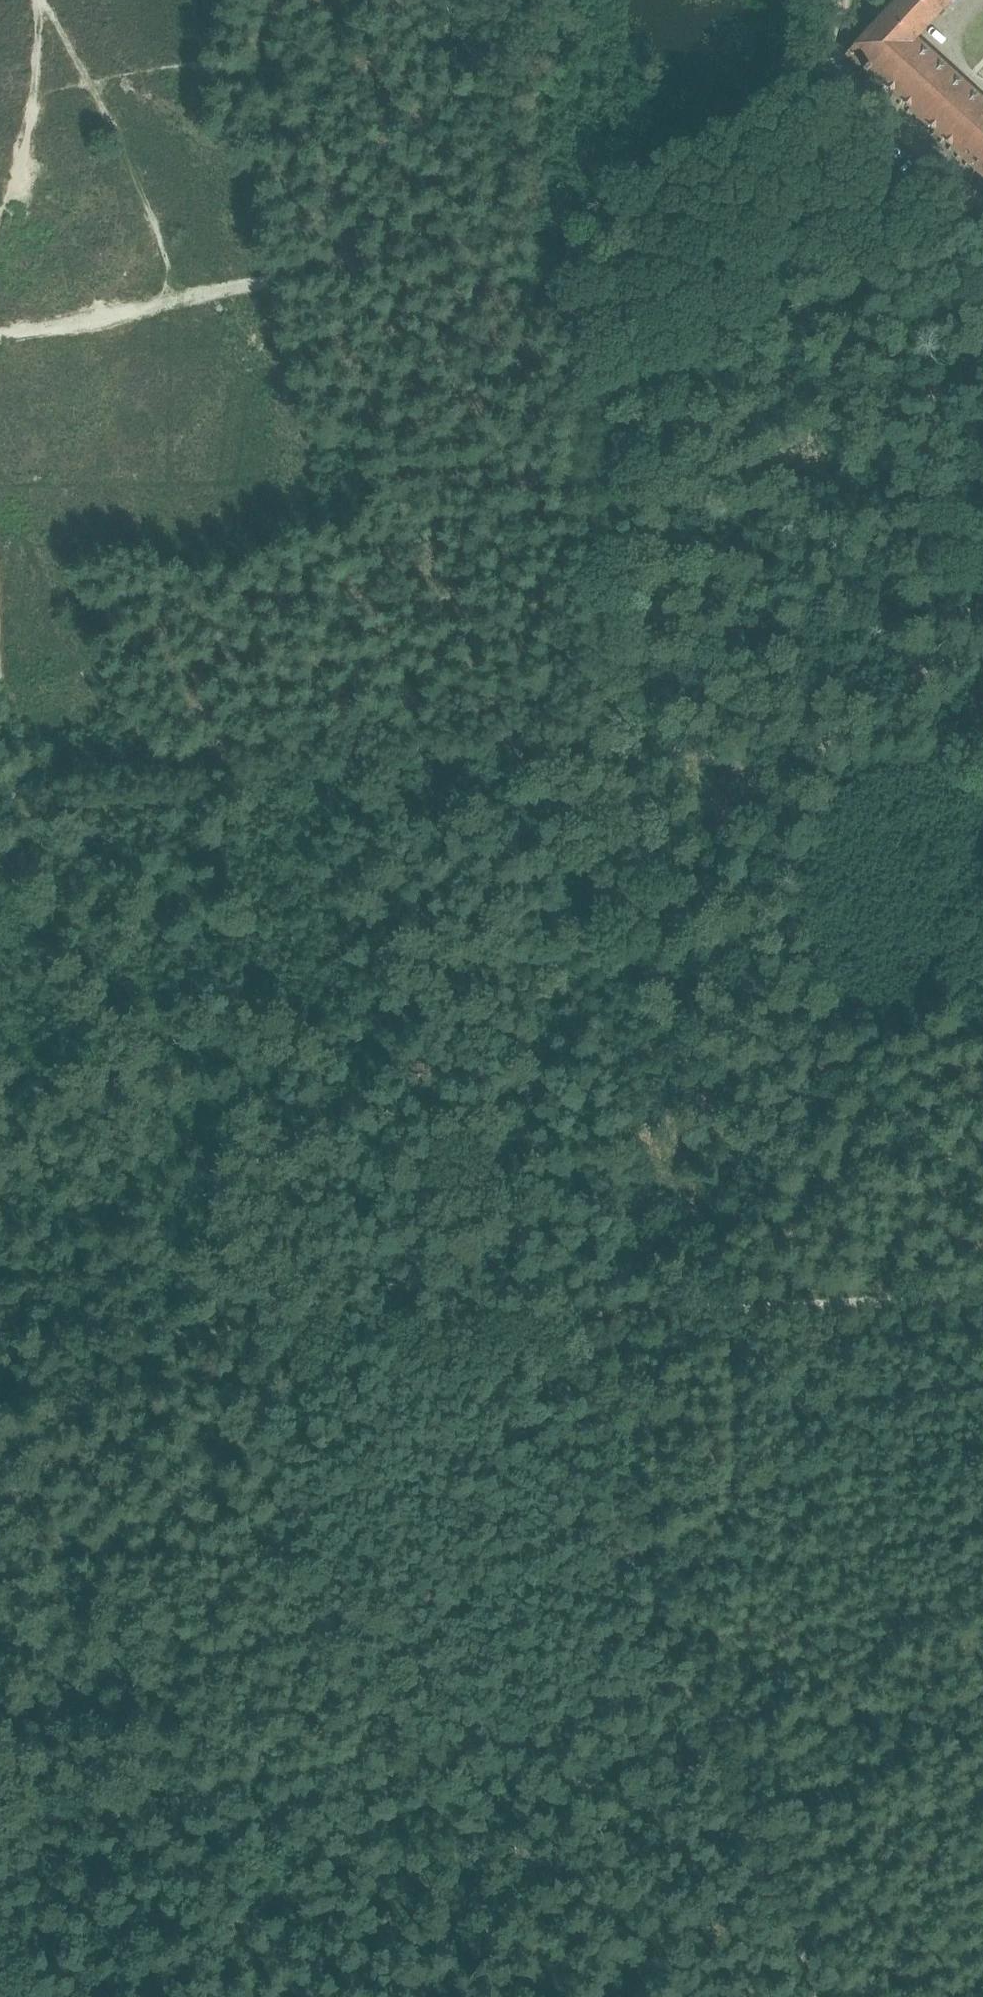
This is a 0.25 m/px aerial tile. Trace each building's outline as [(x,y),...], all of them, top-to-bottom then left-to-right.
[(951,0),(893,0),(846,51),(865,69),(868,65),(982,170),(982,98),(917,37),(951,0)]
